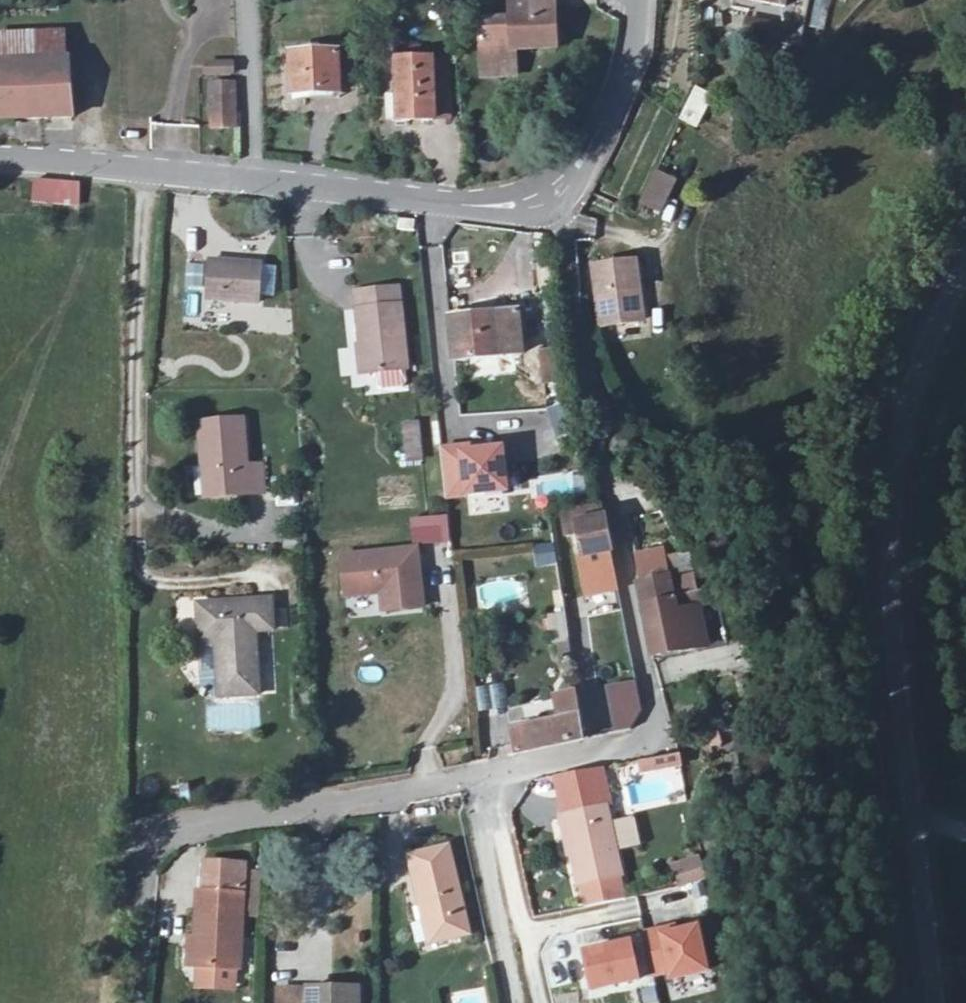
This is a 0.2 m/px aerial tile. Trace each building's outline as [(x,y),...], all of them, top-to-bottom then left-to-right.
[(526,54),(566,50),(562,0),(516,0),(518,20),(487,23),(492,78),(528,74),(526,54)] [(745,9),(810,22),(816,0),(748,0),(745,9)] [(7,38),(7,64),(75,61),(74,39),(7,38)] [(298,51),(299,100),(344,99),(343,51),(298,51)] [(7,64),(8,89),(0,90),(0,115),(0,119),(77,117),(75,61),(7,64)] [(234,76),(233,61),(203,62),(204,78),(234,76)] [(403,63),(402,108),(452,109),(453,64),(403,63)] [(206,80),(205,126),(229,125),(232,79),(206,80)] [(637,201),(663,211),(676,178),(651,168),(637,201)] [(38,183),(38,203),(84,205),(85,186),(38,183)] [(413,233),(415,219),(397,216),(394,231),(413,233)] [(209,256),(208,264),(207,302),(259,304),(260,296),(261,267),(261,262),(209,256)] [(599,266),(606,329),(649,324),(641,261),(599,266)] [(280,268),(261,267),(260,296),(278,297),(280,268)] [(399,285),(356,291),(366,370),(410,367),(399,285)] [(456,317),(461,360),(524,353),(519,310),(456,317)] [(546,354),(549,380),(564,379),(561,353),(546,354)] [(549,408),(556,432),(570,428),(563,403),(549,408)] [(202,425),(208,503),(267,497),(264,465),(250,464),(247,420),(202,425)] [(403,463),(423,461),(421,421),(400,422),(403,463)] [(443,498),(508,494),(504,440),(440,444),(443,498)] [(616,554),(606,507),(570,510),(577,556),(616,554)] [(441,523),(411,525),(412,545),(443,543),(441,523)] [(535,544),(536,566),(556,564),(555,543),(535,544)] [(418,547),(343,555),(348,594),(380,591),(381,606),(424,602),(418,547)] [(641,554),(647,580),(678,574),(672,547),(641,554)] [(584,600),(623,592),(616,554),(577,556),(584,600)] [(682,580),(688,604),(734,596),(728,571),(682,580)] [(688,604),(682,580),(680,573),(647,580),(645,581),(662,658),(698,650),(688,604)] [(222,640),(226,699),(266,695),(259,625),(276,623),(273,595),(200,602),(204,641),(222,640)] [(558,641),(572,639),(569,618),(553,621),(558,641)] [(708,645),(724,644),(722,622),(706,624),(708,645)] [(635,680),(604,684),(611,731),(642,727),(635,680)] [(478,710),(508,708),(506,686),(477,687),(478,710)] [(590,736),(587,713),(585,691),(565,694),(568,716),(522,722),(525,744),(590,736)] [(639,768),(679,765),(679,756),(638,760),(639,768)] [(572,811),(611,801),(607,785),(568,795),(572,811)] [(625,870),(637,867),(620,798),(611,801),(572,811),(561,814),(578,881),(584,879),(625,870)] [(416,853),(434,939),(472,930),(454,844),(416,853)] [(670,863),(678,888),(707,879),(698,854),(670,863)] [(208,891),(202,891),(199,969),(203,969),(241,971),(244,971),(247,864),(209,862),(208,891)] [(591,904),(631,895),(625,870),(584,879),(591,904)] [(677,920),(662,923),(664,929),(678,926),(677,920)] [(673,971),(709,963),(699,921),(678,926),(664,929),(662,923),(646,927),(656,967),(671,964),(673,971)] [(632,936),(584,947),(593,984),(641,973),(632,936)] [(241,971),(203,969),(202,989),(241,991),(241,971)] [(355,983),(330,983),(330,999),(305,999),(305,983),(272,984),(272,1002),(355,1002),(355,983)] [(330,999),(330,983),(305,983),(305,999),(330,999)]
